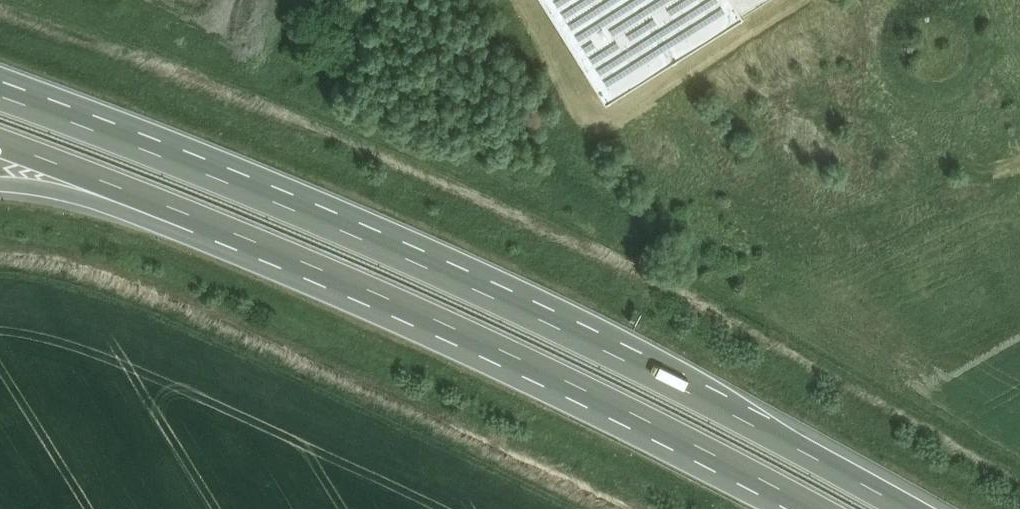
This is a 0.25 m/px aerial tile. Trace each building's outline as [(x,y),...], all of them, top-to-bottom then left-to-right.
[(606,97),(762,0),(545,0),(606,97)]
